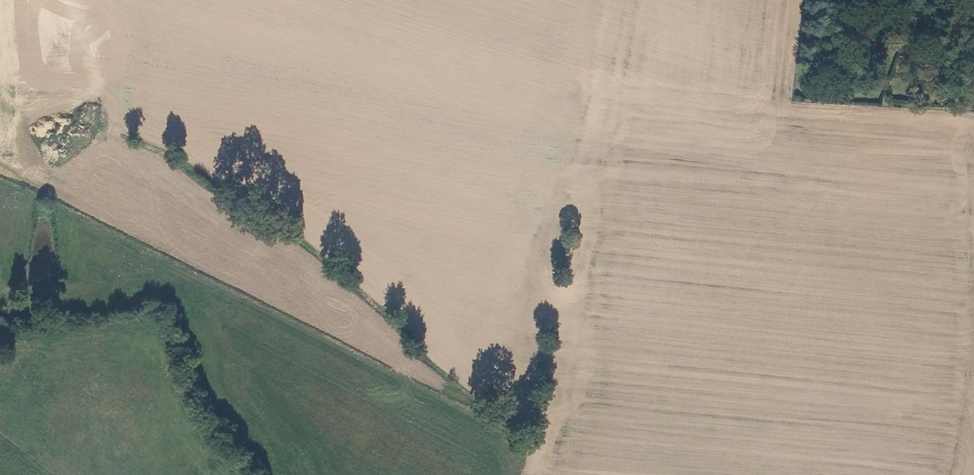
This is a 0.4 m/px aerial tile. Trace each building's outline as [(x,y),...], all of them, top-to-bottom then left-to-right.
[(902,106),(903,98),(895,98),(894,106),(902,106)]
